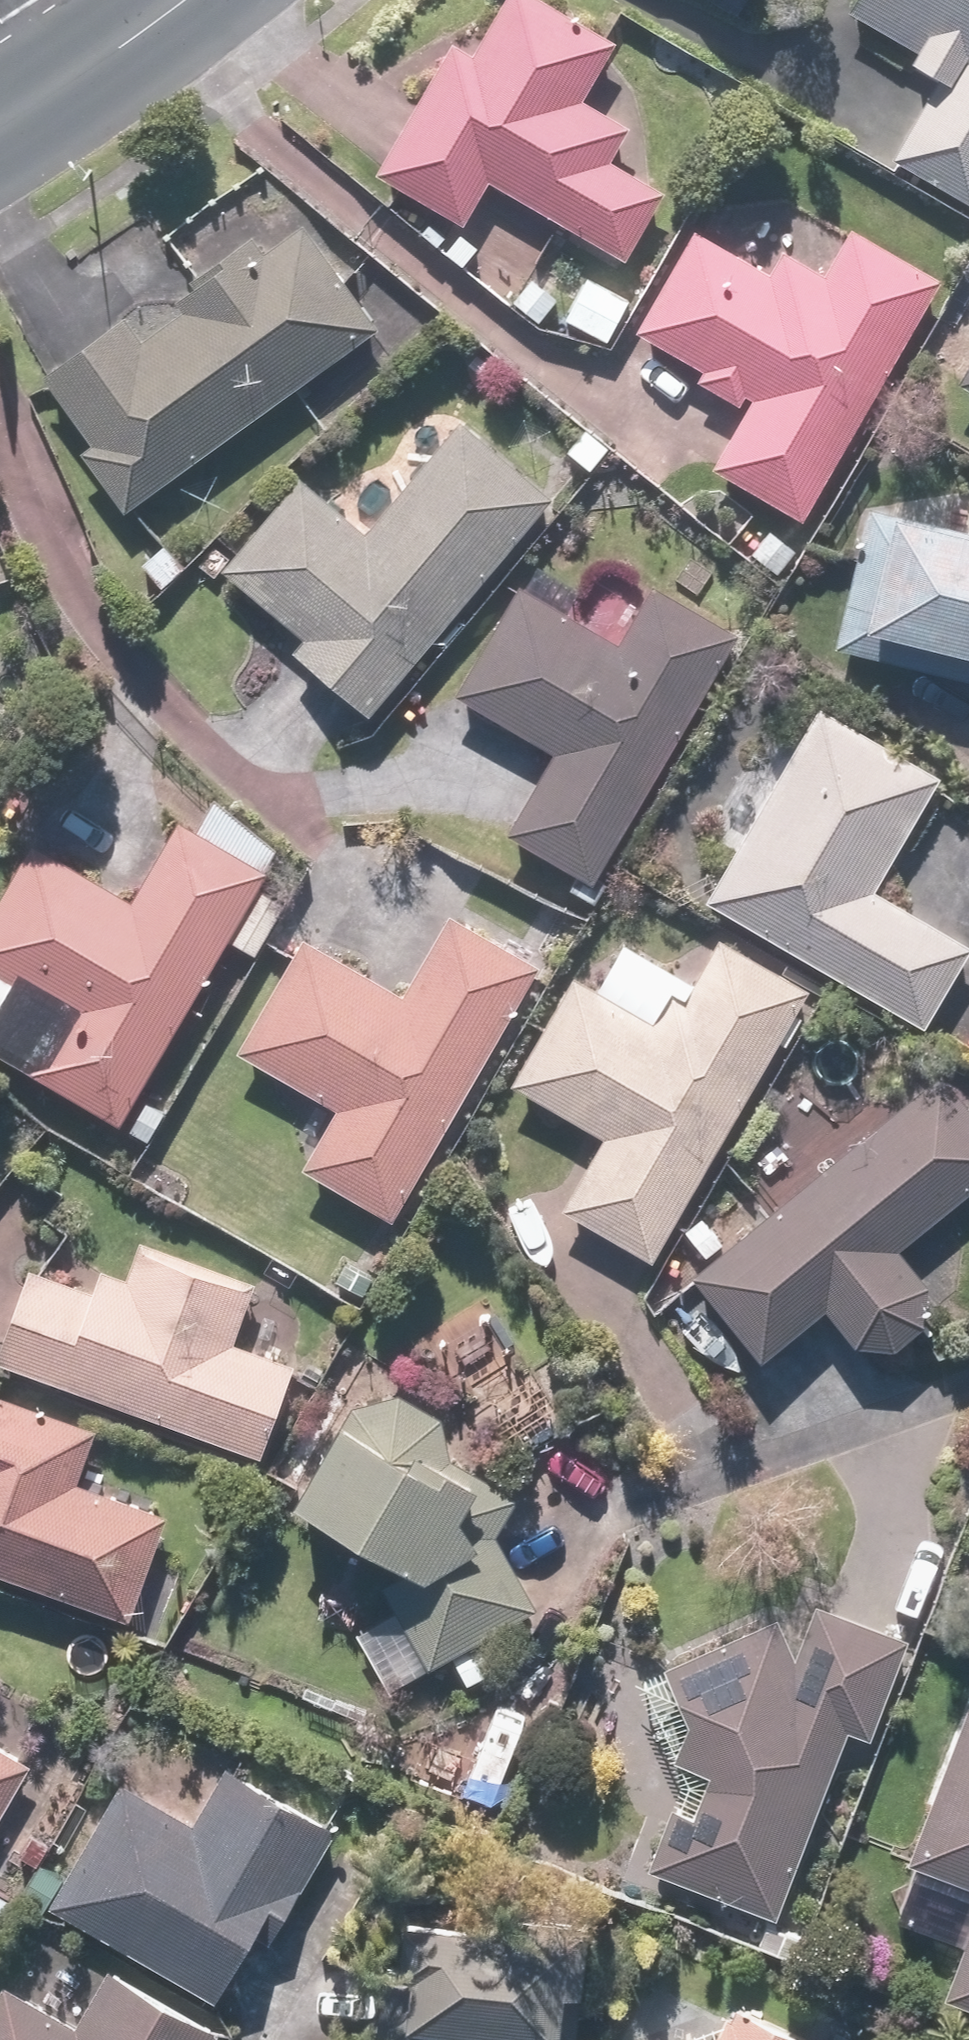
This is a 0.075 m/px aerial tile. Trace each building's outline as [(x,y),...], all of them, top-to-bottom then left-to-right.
[(459,231),(484,187),(621,265),(659,198),(605,167),(624,134),(577,107),(610,49),(524,0),(503,0),(468,62),(447,50),(371,181),(459,231)] [(837,18),(911,57),(902,74),(926,87),(885,163),(968,208),(968,0),(846,0),(837,18)] [(374,335),(298,232),(260,260),(248,244),(187,288),(192,295),(173,309),(179,317),(137,348),(121,325),(40,384),(88,451),(77,459),(120,518),(374,335)] [(708,475),(798,527),(936,286),(846,235),(820,282),(778,258),(764,281),(689,238),(631,339),(699,377),(693,387),(734,410),(739,400),(748,406),(708,475)] [(953,390),(968,399),(968,362),(953,390)] [(360,540),(295,486),(218,577),(300,645),(288,659),(363,722),(547,504),(454,427),(360,540)] [(831,654),(968,688),(968,540),(865,514),(831,654)] [(587,889),(733,641),(648,591),(613,650),(515,593),(451,701),(550,759),(502,839),(587,889)] [(814,713),(700,907),(919,1034),(967,953),(869,897),(936,783),(814,713)] [(262,879),(259,877),(272,855),(209,804),(190,837),(174,828),(128,908),(29,851),(0,900),(0,1064),(115,1130),(262,879)] [(387,1227),(534,972),(444,921),(398,1001),(298,944),(232,1058),(332,1115),(297,1175),(387,1227)] [(559,1215),(648,1266),(804,995),(715,944),(689,989),(618,949),(592,996),(569,983),(506,1091),(600,1145),(559,1215)] [(686,1282),(755,1367),(820,1315),(850,1352),(888,1356),(917,1332),(924,1292),(894,1255),(968,1195),(968,1121),(936,1080),(686,1282)] [(0,1341),(0,1370),(256,1463),(289,1371),(229,1349),(251,1289),(135,1247),(122,1284),(96,1274),(88,1298),(24,1275),(0,1341)] [(284,1514),(399,1581),(378,1592),(392,1617),(352,1639),(384,1696),(531,1614),(490,1541),(512,1503),(445,1464),(436,1424),(394,1400),(347,1413),(334,1435),(332,1434),(284,1514)] [(124,1627),(163,1521),(72,1489),(91,1436),(0,1403),(0,1582),(124,1627)] [(658,1673),(683,1731),(669,1767),(704,1780),(687,1825),(665,1817),(643,1875),(770,1923),(842,1736),(865,1745),(903,1646),(810,1610),(789,1664),(772,1624),(658,1673)] [(964,1710),(922,1817),(920,1816),(901,1865),(968,1892),(968,1712),(964,1710)] [(25,1770),(0,1755),(0,1813),(25,1770)] [(117,1788),(45,1912),(210,2007),(249,1939),(265,1949),(330,1837),(220,1774),(188,1829),(117,1788)] [(937,2000),(968,2012),(968,1917),(937,2000)] [(372,2039),(549,2039),(554,2001),(573,2003),(581,1932),(468,1920),(466,1940),(395,1933),(389,1988),(378,1987),(372,2039)] [(639,1986),(616,2039),(807,2039),(808,2037),(728,2004),(733,1992),(667,1964),(655,1993),(639,1986)] [(0,1991),(0,2039),(212,2039),(213,2039),(103,1977),(71,2032),(0,1991)]
